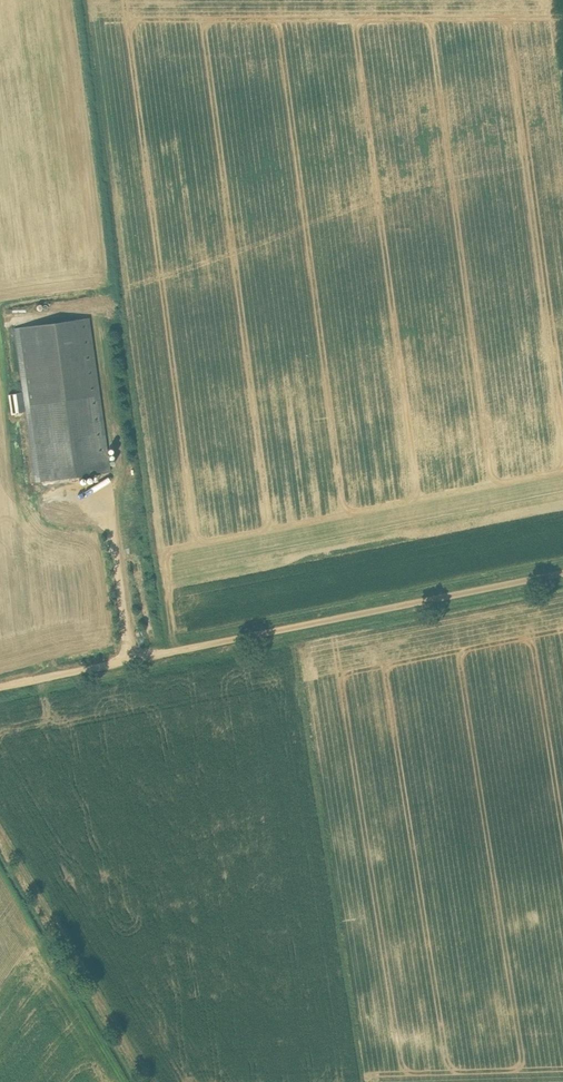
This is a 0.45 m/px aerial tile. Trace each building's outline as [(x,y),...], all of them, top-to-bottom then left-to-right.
[(20,327),(41,481),(110,472),(89,317),(20,327)] [(22,391),(9,393),(11,412),(24,411),(22,391)]
